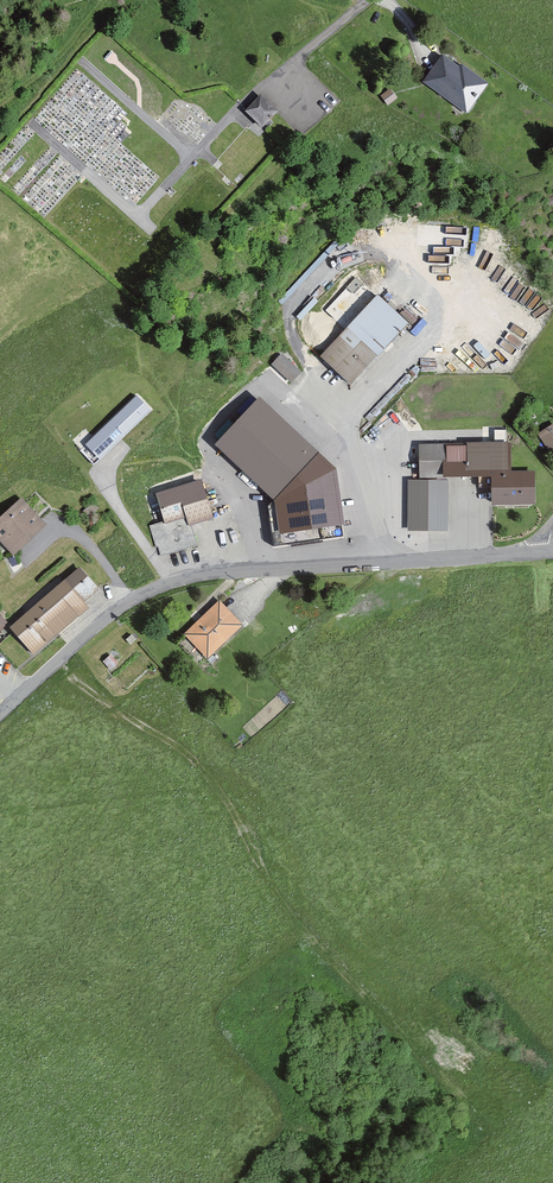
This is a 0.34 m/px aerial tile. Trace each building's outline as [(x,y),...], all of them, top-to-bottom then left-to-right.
[(426,85),(471,116),(492,86),(447,54),(426,85)] [(246,112),(262,126),(278,110),(262,95),(246,112)] [(454,261),(455,249),(432,248),(432,261),(454,261)] [(355,386),(414,324),(381,293),(323,355),(355,386)] [(505,349),(500,354),(514,367),(519,362),(505,349)] [(271,367),(292,386),(304,372),(282,354),(271,367)] [(99,457),(149,411),(137,398),(87,444),(99,457)] [(219,446),(276,501),(281,545),(343,537),(335,469),(263,398),(219,446)] [(551,451),(552,450),(552,429),(552,426),(540,434),(551,451)] [(498,508),(541,506),(540,471),(512,473),(511,443),(469,443),(470,446),(421,445),(420,484),(427,484),(428,530),(448,530),(448,484),(447,465),(470,465),(470,476),(496,475),(498,508)] [(215,520),(204,480),(161,492),(169,520),(189,515),(192,526),(215,520)] [(0,521),(0,539),(17,558),(50,529),(25,499),(0,521)] [(156,559),(198,548),(192,526),(189,515),(169,520),(147,526),(156,559)] [(86,604),(100,591),(79,567),(65,579),(67,581),(86,604)] [(35,657),(91,609),(86,604),(67,581),(11,630),(35,657)] [(209,661),(246,627),(222,600),(184,634),(209,661)] [(8,624),(1,617),(0,618),(0,632),(8,624)] [(137,640),(133,635),(125,641),(130,647),(137,640)] [(103,663),(112,672),(121,664),(112,655),(103,663)] [(121,711),(131,700),(124,693),(114,704),(121,711)]
